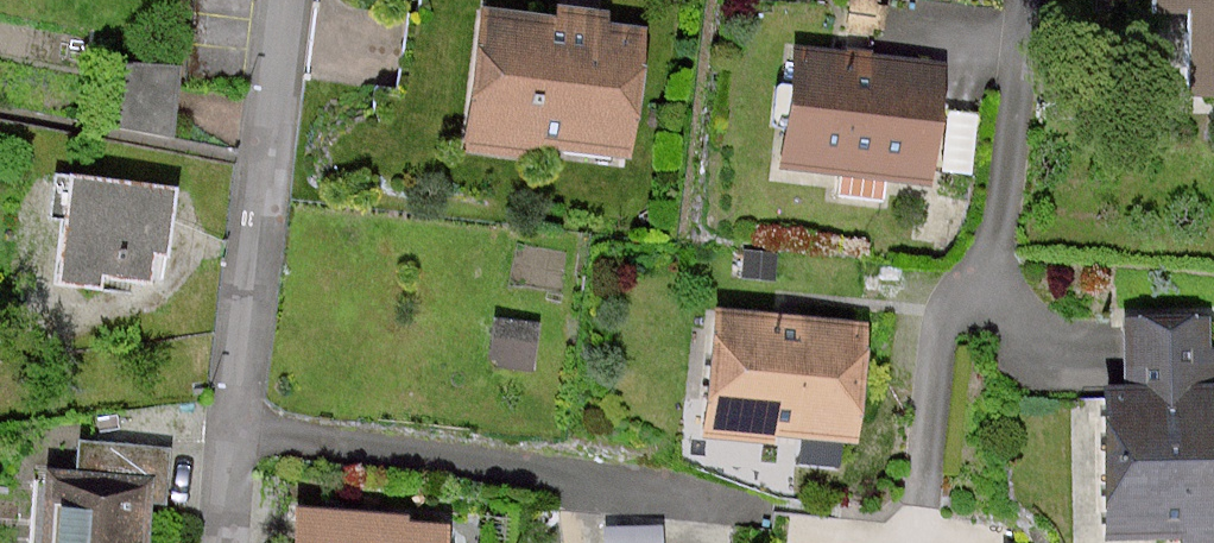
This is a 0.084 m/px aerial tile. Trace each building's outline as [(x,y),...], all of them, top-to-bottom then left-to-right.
[(1213,91),(1213,0),(1165,0),(1165,6),(1201,6),(1200,91),(1213,91)] [(577,24),(489,13),(473,136),(629,153),(646,33),(577,24)] [(869,60),(806,52),(793,160),(926,176),(940,68),(869,60)] [(178,70),(114,62),(106,122),(170,130),(178,70)] [(75,180),(62,280),(99,284),(101,269),(146,275),(149,249),(164,250),(166,232),(171,192),(75,180)] [(782,255),(742,247),(742,277),(781,280),(782,255)] [(720,315),(711,431),(855,443),(862,363),(865,327),(801,322),(720,315)] [(542,322),(499,316),(492,363),(531,372),(542,322)] [(1128,320),(1130,393),(1110,393),(1113,535),(1185,533),(1185,542),(1213,542),(1213,355),(1208,355),(1207,318),(1128,320)] [(148,500),(163,501),(167,451),(85,445),(83,476),(54,474),(49,542),(145,542),(148,500)] [(443,528),(404,525),(404,518),(301,512),(300,542),(442,542),(443,528)]
